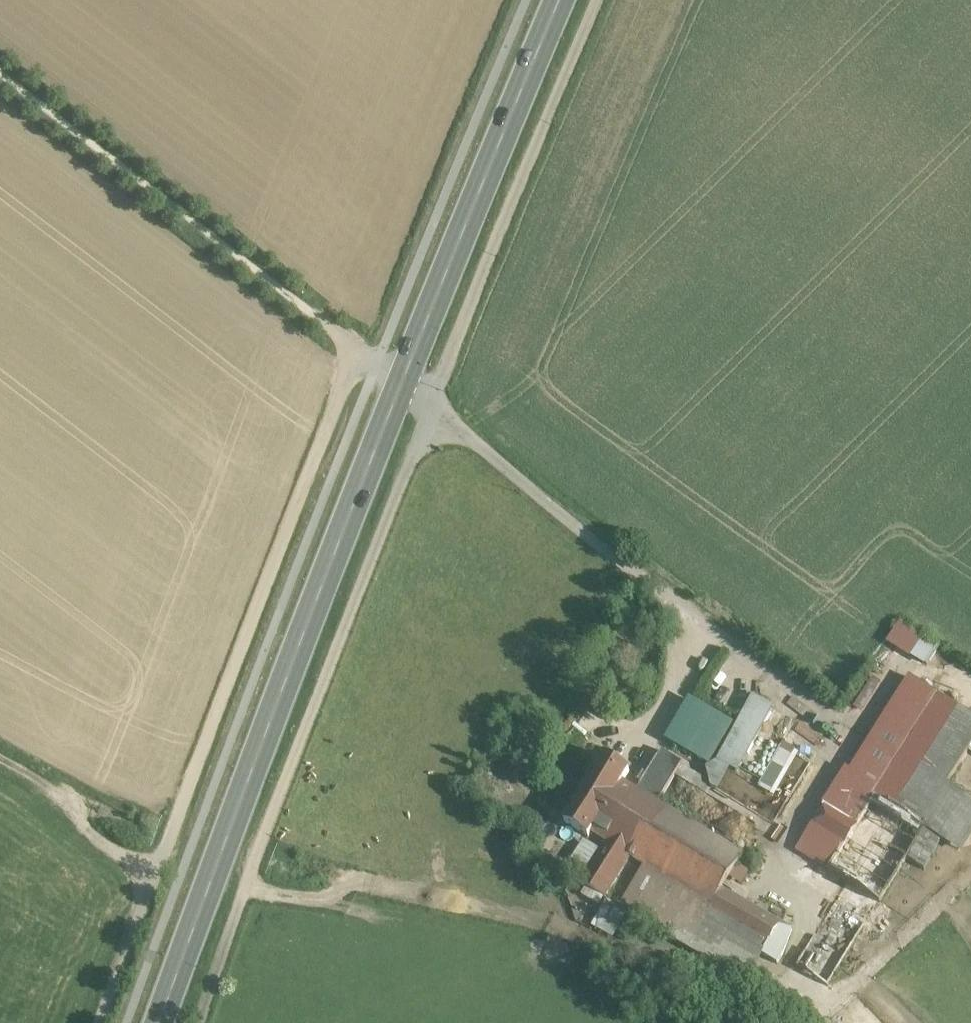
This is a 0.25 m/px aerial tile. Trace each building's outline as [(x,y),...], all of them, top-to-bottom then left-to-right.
[(903,620),(889,641),(929,667),(942,646),(903,620)] [(797,964),(841,989),(932,829),(970,851),(970,850),(970,793),(957,786),(970,762),(970,706),(917,676),(854,771),(850,768),(802,853),(846,878),(797,964)] [(780,705),(758,692),(709,779),(731,792),(780,820),(829,734),(797,716),(757,786),(740,777),(780,705)] [(712,765),(736,721),(692,696),(667,740),(712,765)] [(629,911),(747,982),(781,925),(724,891),(743,859),(657,804),(682,763),(662,751),(638,792),(623,785),(630,773),(606,758),(566,826),(589,840),(593,834),(606,843),(582,883),(608,898),(590,928),(612,940),(629,911)]
